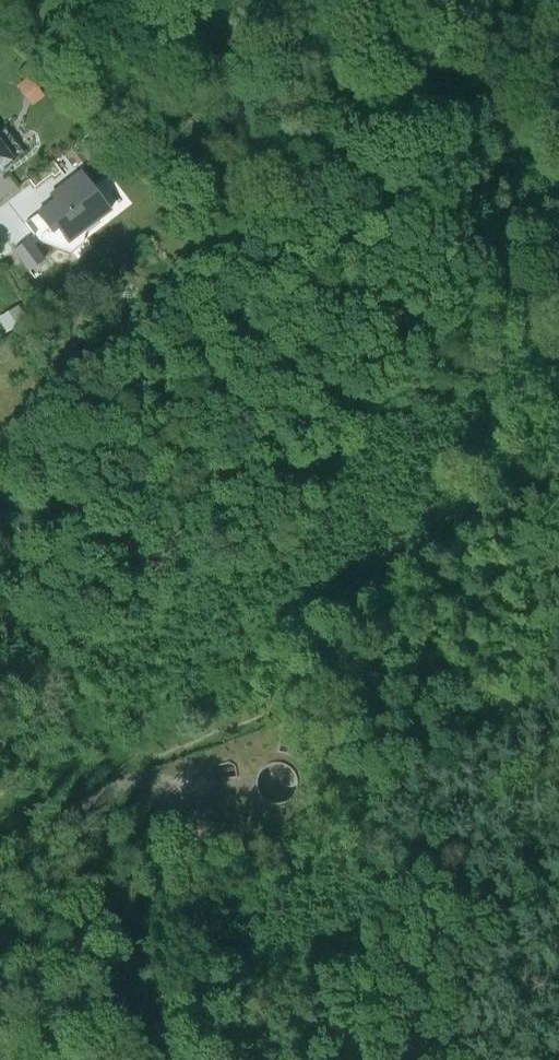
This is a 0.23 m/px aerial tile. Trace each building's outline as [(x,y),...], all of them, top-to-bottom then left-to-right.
[(71,186),(44,207),(50,216),(42,238),(64,247),(67,239),(108,207),(80,171),(67,181),(71,186)] [(43,259),(27,238),(15,248),(30,268),(43,259)] [(291,731),(281,729),(276,751),(286,753),(291,731)] [(228,761),(210,766),(211,780),(235,777),(234,763),(228,761)] [(295,790),(297,782),(295,774),(290,767),(284,763),(275,761),(267,763),(261,768),(256,775),(255,783),(256,791),(261,798),(268,802),(276,804),(284,802),(291,797),(295,790)]
